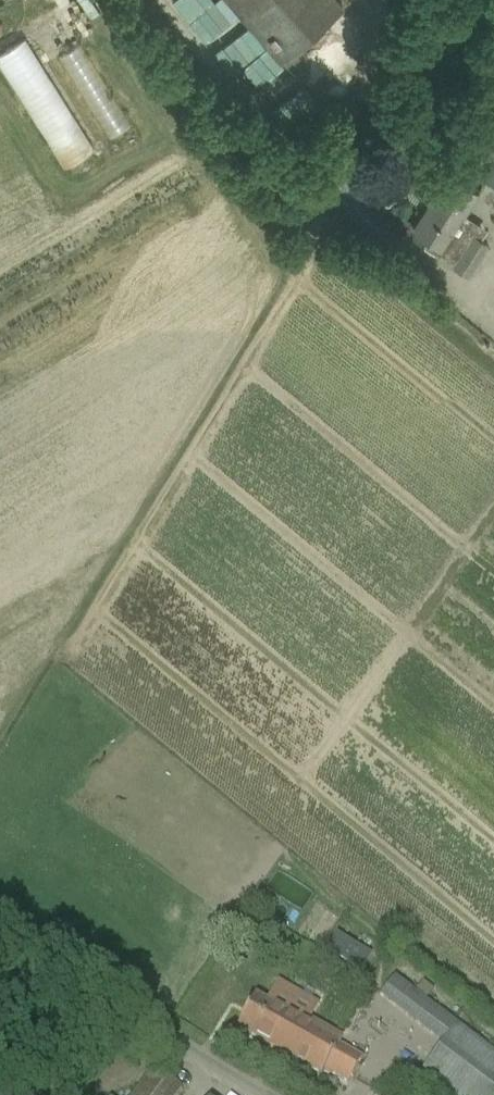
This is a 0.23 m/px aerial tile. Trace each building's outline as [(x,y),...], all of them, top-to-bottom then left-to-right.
[(276,49),(262,60),(269,68),(343,3),(341,0),(234,0),(276,49)] [(94,147),(26,35),(0,51),(0,59),(65,164),(94,147)] [(82,43),(61,56),(111,137),(132,123),(82,43)] [(479,147),(493,157),(493,124),(479,147)] [(429,237),(425,243),(471,275),(492,242),(460,221),(479,193),(451,174),(415,228),(429,237)] [(371,957),(336,936),(326,952),(362,973),(371,957)] [(423,984),(415,993),(426,1001),(433,992),(423,984)] [(254,997),(237,1029),(321,1077),(324,1071),(348,1084),(362,1058),(340,1045),(341,1039),(288,1010),(285,1015),(254,997)] [(417,1075),(444,1094),(493,1094),(493,1052),(456,1023),(417,1075)] [(181,1091),(153,1070),(134,1094),(178,1094),(181,1091)]
